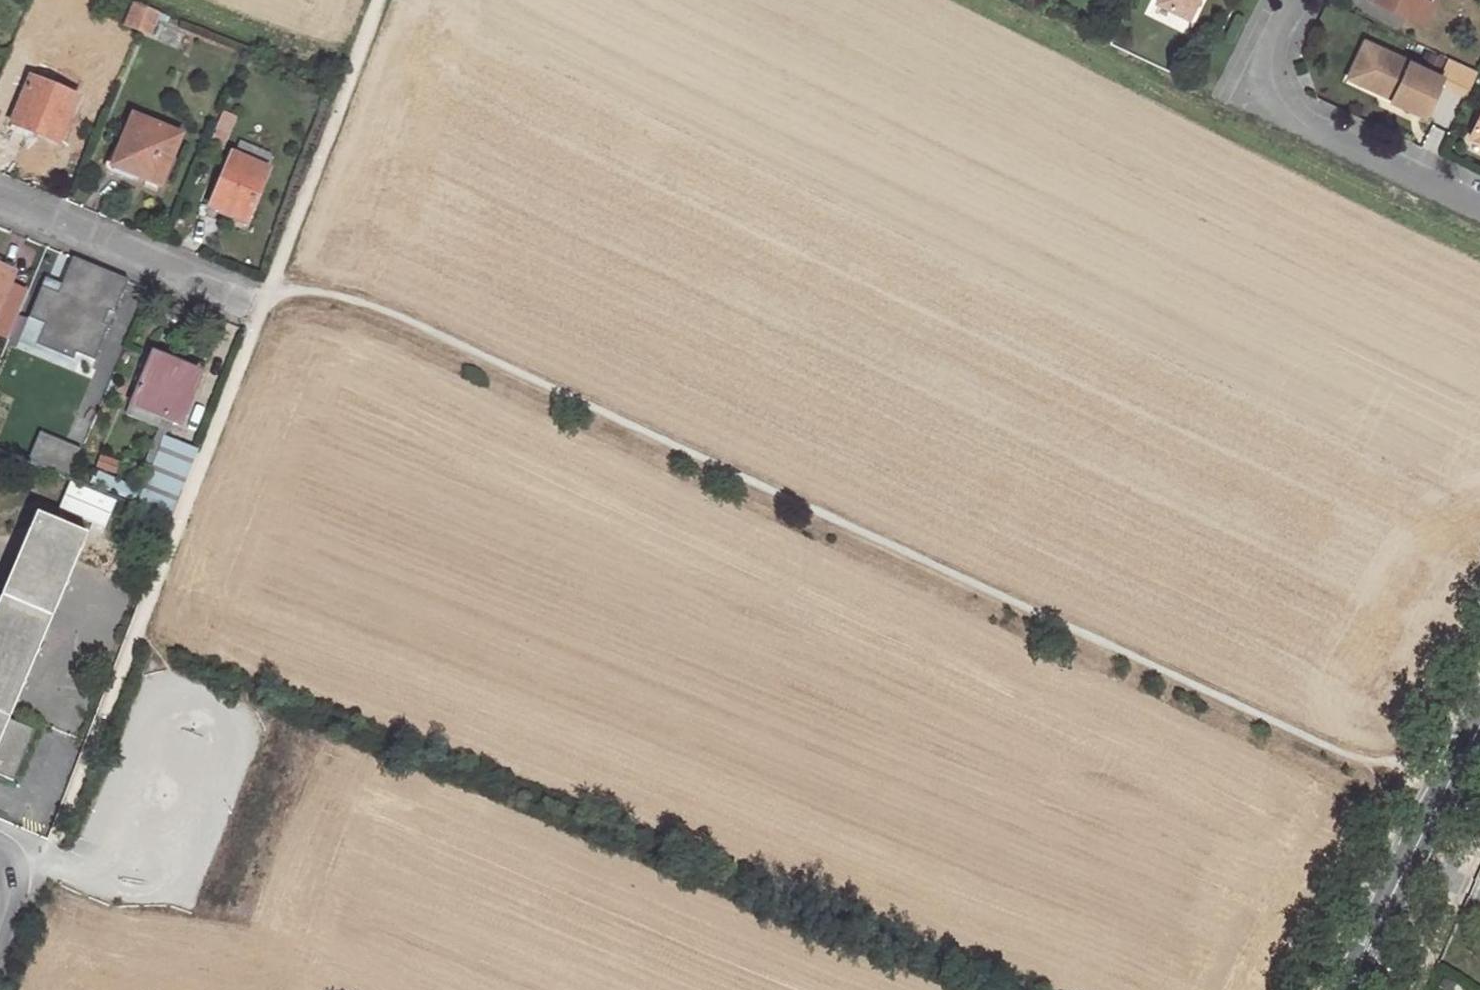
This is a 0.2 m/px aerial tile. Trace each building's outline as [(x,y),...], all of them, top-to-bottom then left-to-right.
[(1155,2),(1186,18),(1195,0),(1156,0),(1155,2)] [(1406,17),(1413,0),(1370,0),(1406,17)] [(135,5),(127,25),(138,29),(141,22),(146,10),(135,5)] [(146,10),(141,22),(138,29),(150,34),(154,24),(158,14),(146,10)] [(165,29),(169,19),(158,14),(154,24),(157,25),(165,29)] [(151,41),(179,52),(185,36),(165,29),(157,25),(151,41)] [(1359,76),(1372,46),(1363,42),(1347,78),(1363,86),(1359,76)] [(1440,77),(1372,46),(1359,76),(1363,86),(1380,94),(1381,90),(1387,93),(1385,96),(1391,99),(1390,101),(1423,116),(1440,77)] [(1454,66),(1450,78),(1445,76),(1427,118),(1448,128),(1472,74),(1454,66)] [(57,145),(76,99),(29,79),(10,126),(57,145)] [(1468,137),(1479,143),(1479,110),(1468,137)] [(132,117),(112,167),(136,177),(138,172),(162,182),(180,136),(132,117)] [(231,156),(211,204),(228,211),(227,215),(246,223),(267,172),(264,170),(256,167),(262,154),(241,145),(235,158),(231,156)] [(270,157),(262,154),(256,167),(264,170),(270,157)] [(228,211),(211,204),(209,208),(227,215),(228,211)] [(0,272),(0,306),(4,296),(12,277),(0,272)] [(39,335),(67,347),(65,352),(93,363),(112,319),(56,295),(39,335)] [(18,302),(4,296),(0,306),(0,338),(3,339),(18,302)] [(153,351),(130,404),(158,416),(179,425),(200,376),(178,367),(180,362),(153,351)] [(126,415),(153,426),(158,416),(130,404),(126,415)] [(34,457),(72,472),(82,447),(44,432),(34,457)] [(181,492),(197,452),(165,440),(149,479),(181,492)] [(143,493),(95,473),(89,489),(137,509),(143,493)] [(181,492),(149,479),(143,493),(137,509),(169,523),(181,492)] [(34,732),(8,721),(87,537),(36,516),(14,567),(24,571),(0,626),(0,777),(13,782),(34,732)] [(0,599),(0,626),(24,571),(14,567),(0,599)]
